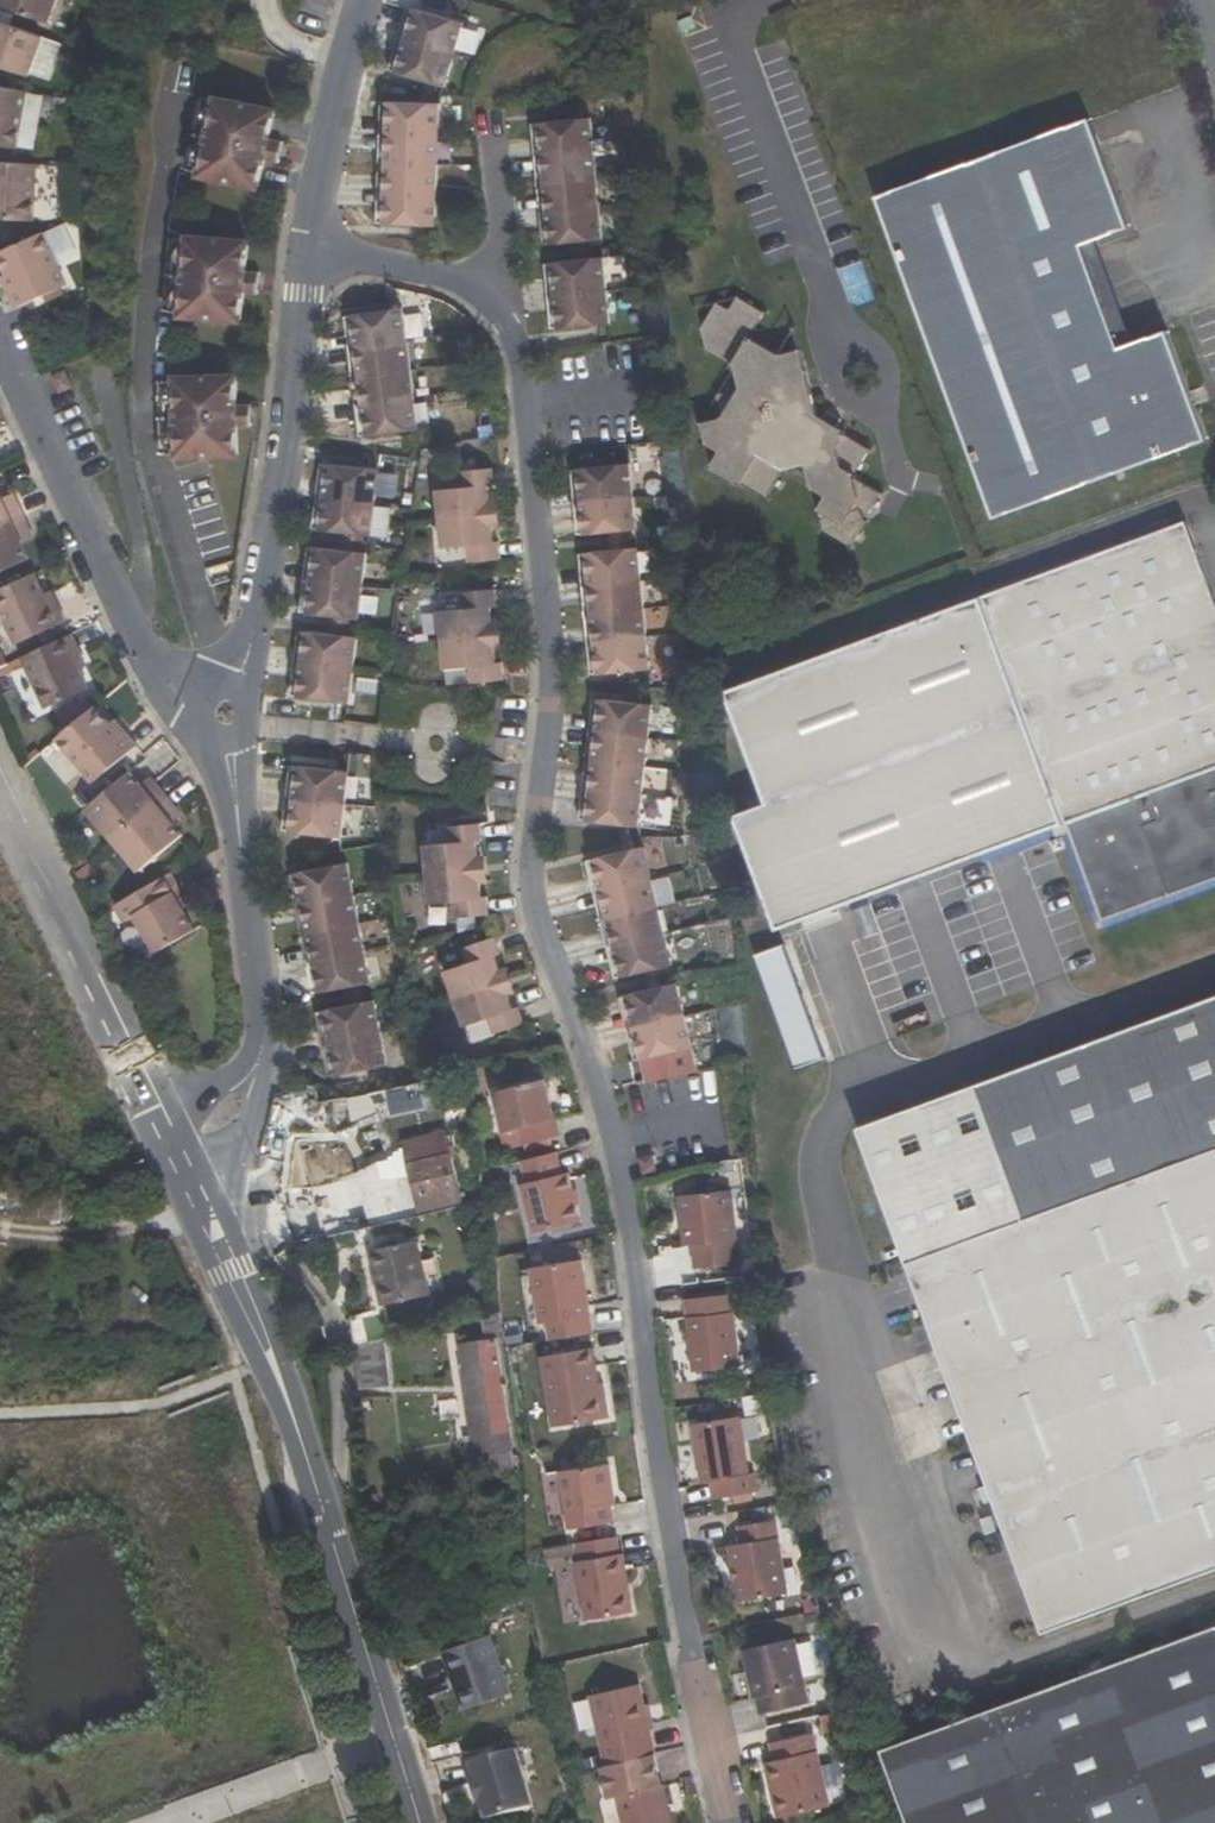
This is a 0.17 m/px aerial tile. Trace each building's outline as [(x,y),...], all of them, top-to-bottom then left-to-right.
[(47,24),(56,0),(0,0),(0,7),(47,24)] [(410,10),(400,8),(391,39),(401,42),(410,10)] [(401,42),(450,55),(459,22),(410,10),(401,42)] [(42,38),(0,22),(0,67),(27,78),(42,38)] [(382,70),(393,72),(401,42),(391,39),(382,70)] [(393,72),(441,86),(450,55),(401,42),(393,72)] [(27,93),(0,88),(0,145),(17,148),(27,93)] [(200,177),(260,189),(265,160),(280,162),(284,143),(269,139),(275,110),(216,99),(215,101),(203,99),(190,172),(201,173),(200,177)] [(383,107),(372,107),(372,138),(383,138),(383,107)] [(383,138),(433,138),(433,107),(383,107),(383,138)] [(994,520),(1206,443),(1165,333),(1120,350),(1083,247),(1129,230),(1088,122),(878,199),(994,520)] [(585,155),(581,124),(532,130),(535,159),(585,155)] [(532,130),(522,131),(525,160),(535,159),(532,130)] [(383,166),(383,138),(372,138),(372,166),(383,166)] [(383,166),(432,166),(433,138),(383,138),(383,166)] [(539,189),(588,184),(585,155),(535,159),(539,189)] [(539,189),(535,159),(525,160),(529,191),(539,189)] [(36,166),(0,163),(0,220),(32,222),(36,166)] [(383,196),(383,166),(372,166),(372,196),(383,196)] [(383,196),(432,197),(432,166),(383,166),(383,196)] [(542,221),(592,215),(588,184),(539,189),(542,221)] [(539,189),(529,191),(532,222),(542,221),(539,189)] [(372,226),(383,225),(383,196),(372,196),(372,226)] [(432,197),(383,196),(383,225),(432,226),(432,197)] [(542,221),(546,250),(558,249),(569,248),(584,246),(595,245),(592,215),(542,221)] [(532,222),(535,251),(546,250),(542,221),(532,222)] [(34,300),(69,285),(48,234),(2,255),(10,274),(16,287),(14,288),(16,294),(29,288),(34,300)] [(262,273),(247,273),(249,242),(190,237),(189,241),(177,241),(173,313),(184,314),(183,317),(243,322),(246,293),(260,293),(262,273)] [(569,248),(572,266),(586,264),(584,246),(569,248)] [(586,264),(572,266),(547,269),(551,302),(602,297),(597,263),(586,264)] [(541,304),(551,302),(547,269),(537,269),(541,304)] [(5,276),(13,295),(16,294),(14,288),(16,287),(10,274),(5,276)] [(17,307),(34,300),(29,288),(16,294),(13,295),(17,307)] [(555,336),(606,331),(602,297),(551,302),(555,336)] [(751,470),(742,484),(767,499),(783,472),(784,473),(806,467),(817,493),(827,500),(819,513),(824,532),(850,548),(881,496),(854,480),(870,452),(842,435),(844,432),(819,417),(807,374),(787,380),(781,356),(779,357),(753,341),(751,344),(748,342),(764,315),(738,300),(731,313),(717,305),(703,331),(707,351),(734,367),(740,390),(722,421),(703,426),(707,445),(721,453),(751,470)] [(551,302),(541,304),(545,337),(555,336),(551,302)] [(358,355),(406,348),(401,317),(353,324),(358,355)] [(353,324),(344,325),(348,356),(358,355),(353,324)] [(362,385),(410,377),(406,348),(358,355),(362,385)] [(807,374),(801,352),(781,356),(787,380),(807,374)] [(352,387),(362,385),(358,355),(348,356),(352,387)] [(64,393),(70,389),(69,369),(56,375),(64,393)] [(182,459),(242,457),(240,426),(255,426),(255,406),(240,406),(239,376),(179,378),(179,381),(167,382),(169,456),(182,455),(182,459)] [(410,377),(362,385),(367,413),(415,407),(410,377)] [(356,415),(367,413),(362,385),(352,387),(356,415)] [(367,413),(372,446),(420,438),(415,407),(367,413)] [(367,413),(356,415),(361,447),(372,446),(367,413)] [(742,484),(751,470),(721,453),(713,467),(715,469),(713,472),(737,486),(739,483),(742,484)] [(806,467),(784,473),(817,493),(806,467)] [(339,472),(329,470),(326,503),(336,504),(339,472)] [(633,503),(629,470),(580,477),(584,509),(633,503)] [(386,509),(388,476),(339,472),(336,504),(386,509)] [(573,510),(584,509),(580,477),(570,478),(573,510)] [(438,501),(440,528),(495,522),(494,509),(492,496),(498,496),(495,480),(462,483),(463,498),(438,501)] [(27,519),(20,503),(10,508),(6,500),(0,487),(0,531),(27,519)] [(16,495),(6,500),(10,508),(20,503),(16,495)] [(323,539),(332,540),(336,504),(326,503),(323,539)] [(584,509),(588,542),(610,540),(625,538),(637,536),(633,503),(584,509)] [(332,540),(349,541),(365,543),(383,544),(386,509),(336,504),(332,540)] [(584,509),(573,510),(577,543),(588,542),(584,509)] [(824,532),(819,513),(811,525),(824,532)] [(33,532),(27,519),(0,531),(0,574),(34,559),(28,546),(23,536),(33,532)] [(503,551),(498,551),(495,522),(440,528),(443,557),(469,555),(470,571),(505,569),(503,551)] [(782,791),(743,806),(785,921),(1067,818),(1104,920),(1214,880),(1214,602),(1186,522),(743,683),(782,791)] [(28,546),(38,541),(33,532),(23,536),(28,546)] [(627,554),(625,538),(610,540),(612,555),(627,554)] [(364,560),(365,543),(349,541),(348,558),(364,560)] [(643,583),(639,552),(627,554),(612,555),(590,557),(594,588),(643,583)] [(322,589),(326,556),(317,555),(313,588),(322,589)] [(375,561),(364,560),(348,558),(326,556),(322,589),(371,594),(375,561)] [(594,588),(590,557),(579,559),(582,590),(594,588)] [(37,574),(0,591),(0,607),(17,645),(68,622),(60,605),(52,609),(46,595),(37,574)] [(646,611),(643,583),(594,588),(598,618),(646,611)] [(310,622),(318,622),(322,589),(313,588),(310,622)] [(594,588),(582,590),(586,619),(598,618),(594,588)] [(322,589),(318,622),(342,625),(357,627),(368,628),(371,594),(322,589)] [(52,609),(60,605),(54,592),(46,595),(52,609)] [(441,617),(444,647),(498,640),(495,610),(499,609),(498,594),(462,598),(464,615),(441,617)] [(650,642),(646,611),(598,618),(601,647),(650,642)] [(598,618),(586,619),(589,649),(601,647),(598,618)] [(342,625),(339,642),(356,643),(357,627),(342,625)] [(83,653),(76,636),(23,658),(45,708),(88,688),(80,670),(74,656),(83,653)] [(305,671),(313,672),(317,639),(309,638),(305,671)] [(356,643),(339,642),(317,639),(313,672),(364,677),(367,644),(356,643)] [(506,672),(501,672),(498,640),(444,647),(447,678),(470,676),(471,691),(508,688),(506,672)] [(653,673),(650,642),(601,647),(605,678),(653,673)] [(601,647),(589,649),(593,680),(605,678),(601,647)] [(80,670),(89,666),(83,653),(74,656),(80,670)] [(305,671),(301,706),(309,706),(313,672),(305,671)] [(309,706),(360,711),(364,677),(313,672),(309,706)] [(605,702),(594,701),(591,736),(602,737),(605,703),(605,702)] [(605,703),(602,737),(651,740),(654,706),(605,703)] [(119,735),(110,722),(97,707),(57,738),(94,783),(137,747),(125,730),(119,735)] [(125,730),(115,718),(110,722),(119,735),(125,730)] [(602,737),(591,736),(589,766),(599,766),(602,737)] [(602,737),(599,766),(648,769),(651,740),(602,737)] [(599,766),(589,766),(586,795),(597,796),(599,766)] [(599,766),(597,796),(646,799),(648,769),(599,766)] [(304,772),(293,770),(290,804),(301,805),(304,772)] [(301,805),(350,810),(353,777),(304,772),(301,805)] [(92,809),(119,841),(171,799),(160,785),(149,792),(142,784),(134,775),(92,809)] [(149,792),(160,785),(153,776),(142,784),(149,792)] [(583,824),(594,825),(597,796),(586,795),(583,824)] [(643,830),(646,799),(597,796),(594,825),(594,826),(643,830)] [(181,811),(171,799),(119,841),(145,872),(186,837),(176,825),(171,819),(181,811)] [(290,804),(287,836),(298,837),(301,805),(290,804)] [(298,837),(347,842),(350,810),(301,805),(298,837)] [(181,811),(171,819),(176,825),(186,817),(181,811)] [(429,851),(433,880),(485,873),(481,845),(488,844),(486,827),(453,831),(455,849),(429,851)] [(604,889),(653,876),(645,849),(597,861),(604,889)] [(604,889),(597,861),(586,863),(593,892),(604,889)] [(309,910),(359,900),(352,867),(303,876),(309,910)] [(485,873),(433,880),(436,908),(461,906),(463,923),(498,918),(496,901),(489,902),(485,873)] [(175,894),(183,890),(175,875),(119,907),(127,922),(140,915),(159,952),(196,932),(184,911),(175,894)] [(300,912),(309,910),(303,876),(294,878),(300,912)] [(660,907),(653,876),(604,889),(611,919),(660,907)] [(604,889),(593,892),(601,922),(611,919),(604,889)] [(184,911),(193,907),(183,890),(175,894),(184,911)] [(364,927),(359,900),(309,910),(314,938),(364,927)] [(667,934),(660,907),(611,919),(618,947),(667,934)] [(309,910),(300,912),(305,939),(314,938),(309,910)] [(611,919),(601,922),(608,950),(618,947),(611,919)] [(369,955),(364,927),(314,938),(319,965),(369,955)] [(626,977),(649,972),(665,968),(675,965),(667,934),(618,947),(626,977)] [(314,938),(305,939),(310,967),(319,965),(314,938)] [(450,974),(460,1002),(508,987),(499,959),(507,957),(501,941),(469,951),(474,967),(450,974)] [(618,947),(608,950),(615,980),(626,977),(618,947)] [(319,965),(325,997),(347,992),(363,990),(375,987),(369,955),(319,965)] [(319,965),(310,967),(315,998),(325,997),(319,965)] [(670,986),(665,968),(649,972),(654,990),(670,986)] [(670,986),(654,990),(630,995),(639,1029),(689,1016),(681,982),(670,986)] [(1214,1571),(1214,986),(850,1121),(1046,1633),(1214,1571)] [(508,987),(460,1002),(469,1032),(493,1024),(498,1038),(530,1028),(525,1013),(518,1015),(508,987)] [(366,1005),(363,990),(347,992),(349,1009),(366,1005)] [(639,1029),(630,995),(620,999),(628,1032),(639,1029)] [(366,1005),(349,1009),(328,1013),(333,1045),(385,1035),(378,1002),(366,1005)] [(328,1013),(318,1014),(323,1046),(333,1045),(328,1013)] [(647,1061),(697,1047),(689,1016),(639,1029),(647,1061)] [(628,1032),(636,1063),(647,1061),(639,1029),(628,1032)] [(385,1035),(333,1045),(339,1078),(391,1069),(385,1035)] [(323,1046),(329,1079),(339,1078),(333,1045),(323,1046)] [(522,1128),(526,1145),(560,1139),(546,1077),(497,1088),(506,1131),(522,1128)] [(456,1106),(450,1080),(402,1091),(404,1101),(422,1097),(425,1112),(456,1106)] [(462,1204),(445,1135),(405,1143),(410,1164),(421,1215),(462,1204)] [(655,1155),(641,1157),(646,1175),(658,1173),(655,1155)] [(573,1226),(570,1209),(567,1193),(564,1177),(558,1179),(553,1156),(520,1164),(525,1186),(519,1188),(529,1236),(573,1226)] [(399,1167),(410,1217),(421,1215),(410,1164),(399,1167)] [(69,1189),(30,1183),(26,1210),(66,1215),(69,1189)] [(711,1244),(715,1266),(752,1257),(734,1188),(690,1198),(700,1246),(711,1244)] [(372,1252),(384,1307),(430,1296),(419,1242),(372,1252)] [(546,1321),(548,1342),(591,1338),(575,1246),(529,1253),(540,1321),(546,1321)] [(732,1294),(687,1300),(698,1377),(744,1370),(732,1294)] [(360,1390),(390,1389),(385,1340),(356,1349),(360,1390)] [(494,1457),(497,1480),(516,1475),(497,1340),(461,1345),(477,1460),(494,1457)] [(548,1429),(600,1423),(595,1387),(591,1350),(540,1356),(548,1429)] [(601,1386),(595,1387),(600,1423),(606,1422),(601,1386)] [(711,1486),(713,1502),(759,1495),(756,1478),(751,1479),(742,1421),(697,1428),(706,1486),(711,1486)] [(612,1509),(610,1492),(616,1491),(612,1466),(559,1474),(568,1533),(615,1526),(612,1509)] [(610,1492),(612,1509),(619,1508),(616,1491),(610,1492)] [(726,1543),(742,1618),(788,1607),(781,1581),(786,1580),(770,1516),(737,1524),(740,1540),(726,1543)] [(619,1555),(617,1539),(578,1545),(581,1561),(576,1562),(585,1623),(632,1616),(623,1555),(619,1555)] [(576,1558),(574,1546),(545,1551),(547,1563),(576,1558)] [(886,1750),(912,1822),(1214,1822),(1214,1628),(886,1750)] [(456,1646),(475,1705),(522,1690),(503,1631),(456,1646)] [(763,1702),(766,1717),(814,1706),(798,1642),(747,1654),(759,1702),(763,1702)] [(595,1695),(610,1768),(656,1759),(641,1686),(595,1695)] [(772,1765),(777,1788),(781,1787),(788,1820),(832,1811),(816,1737),(778,1745),(782,1762),(772,1765)] [(526,1747),(480,1759),(485,1777),(482,1778),(487,1799),(490,1798),(495,1816),(541,1804),(526,1747)] [(659,1789),(656,1774),(617,1782),(625,1822),(673,1822),(667,1788),(659,1789)] [(774,1788),(782,1822),(788,1820),(781,1787),(777,1788),(774,1788)]
